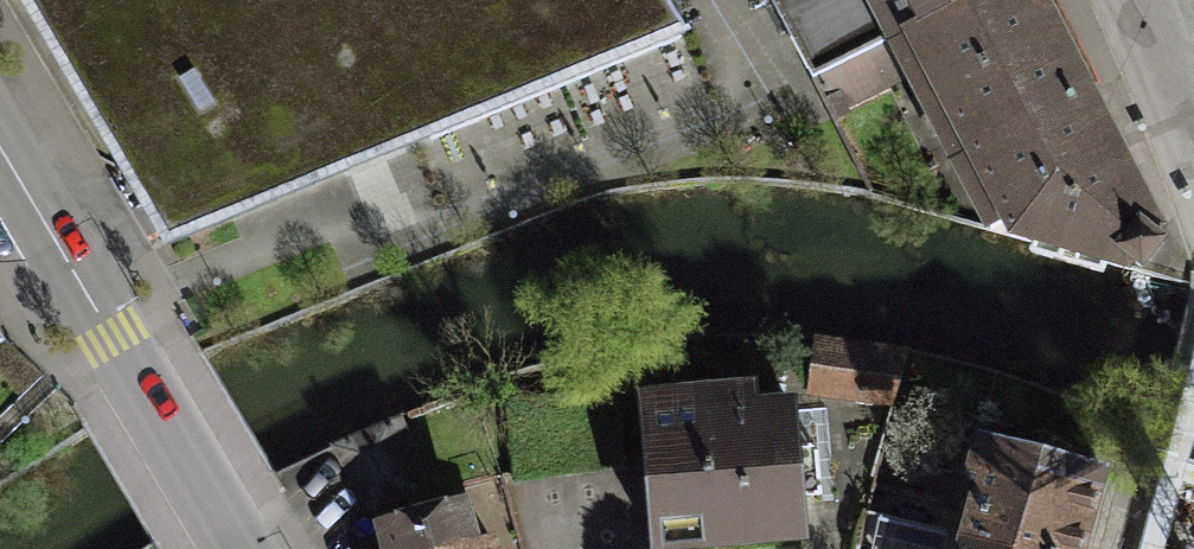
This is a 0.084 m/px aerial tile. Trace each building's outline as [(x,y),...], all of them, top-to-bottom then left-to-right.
[(165,250),(700,52),(738,38),(719,0),(16,0),(165,250)] [(1060,0),(748,0),(798,98),(900,47),(995,239),(1187,283),(1187,233),(1060,0)] [(33,358),(0,308),(0,379),(33,358)] [(905,349),(817,331),(806,389),(894,406),(905,349)] [(644,392),(660,548),(714,548),(827,538),(814,409),(782,412),(778,378),(644,392)] [(419,399),(377,418),(399,468),(442,449),(419,399)] [(989,429),(975,478),(997,485),(981,540),(1011,548),(1105,548),(1129,470),(989,429)] [(383,514),(392,548),(510,548),(507,536),(484,542),(472,493),(383,514)] [(981,540),(978,548),(1011,548),(981,540)]
